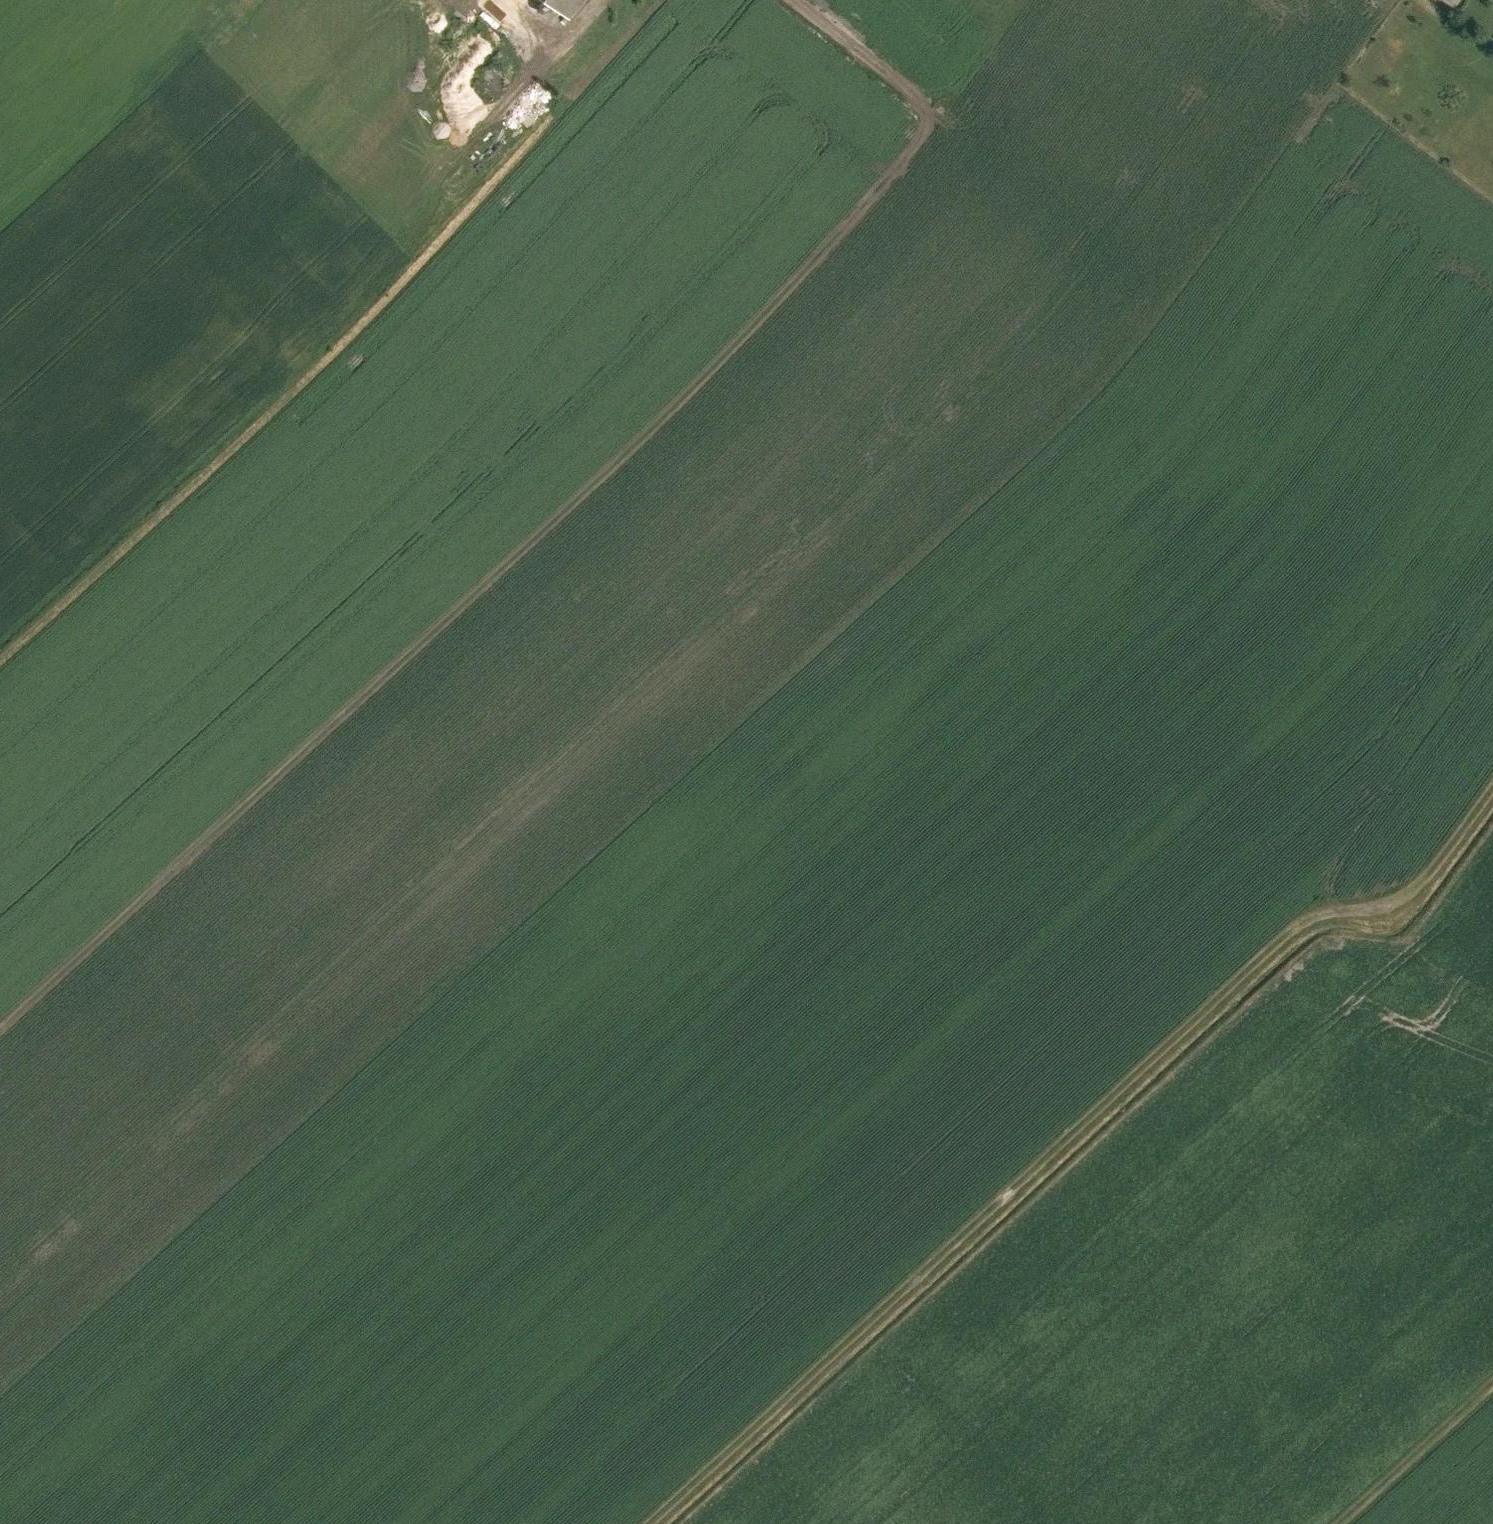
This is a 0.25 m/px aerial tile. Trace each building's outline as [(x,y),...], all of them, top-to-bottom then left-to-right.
[(569,18),(584,0),(547,0),(569,18)]
